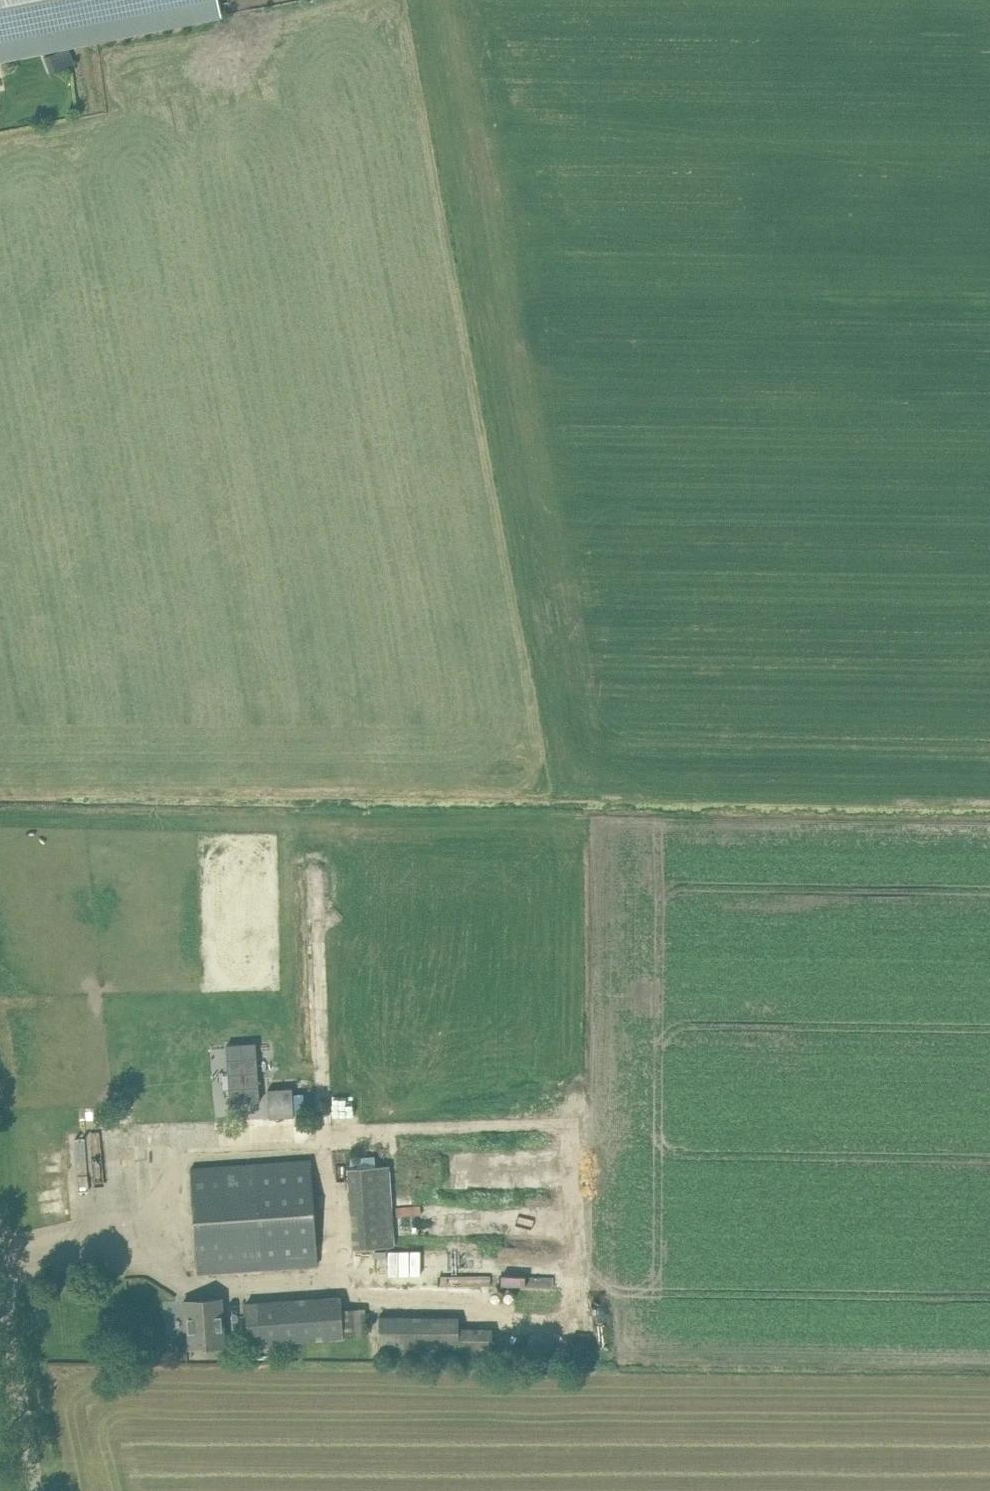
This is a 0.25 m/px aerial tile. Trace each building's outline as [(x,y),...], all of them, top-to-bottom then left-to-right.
[(219,0),(0,0),(0,58),(221,14),(219,0)] [(261,1102),(257,1042),(227,1044),(231,1104),(261,1102)] [(308,1161),(211,1167),(191,1169),(197,1273),(314,1265),(308,1161)] [(354,1249),(396,1246),(390,1165),(348,1168),(354,1249)] [(366,1308),(343,1309),(342,1297),(247,1304),(250,1344),(344,1337),(368,1336),(368,1329),(368,1322),(374,1322),(374,1311),(367,1311),(366,1308)] [(222,1299),(203,1300),(184,1301),(185,1319),(189,1319),(191,1348),(225,1346),(222,1299)] [(379,1357),(460,1358),(493,1357),(493,1349),(493,1328),(459,1328),(459,1316),(380,1315),(379,1357)]
